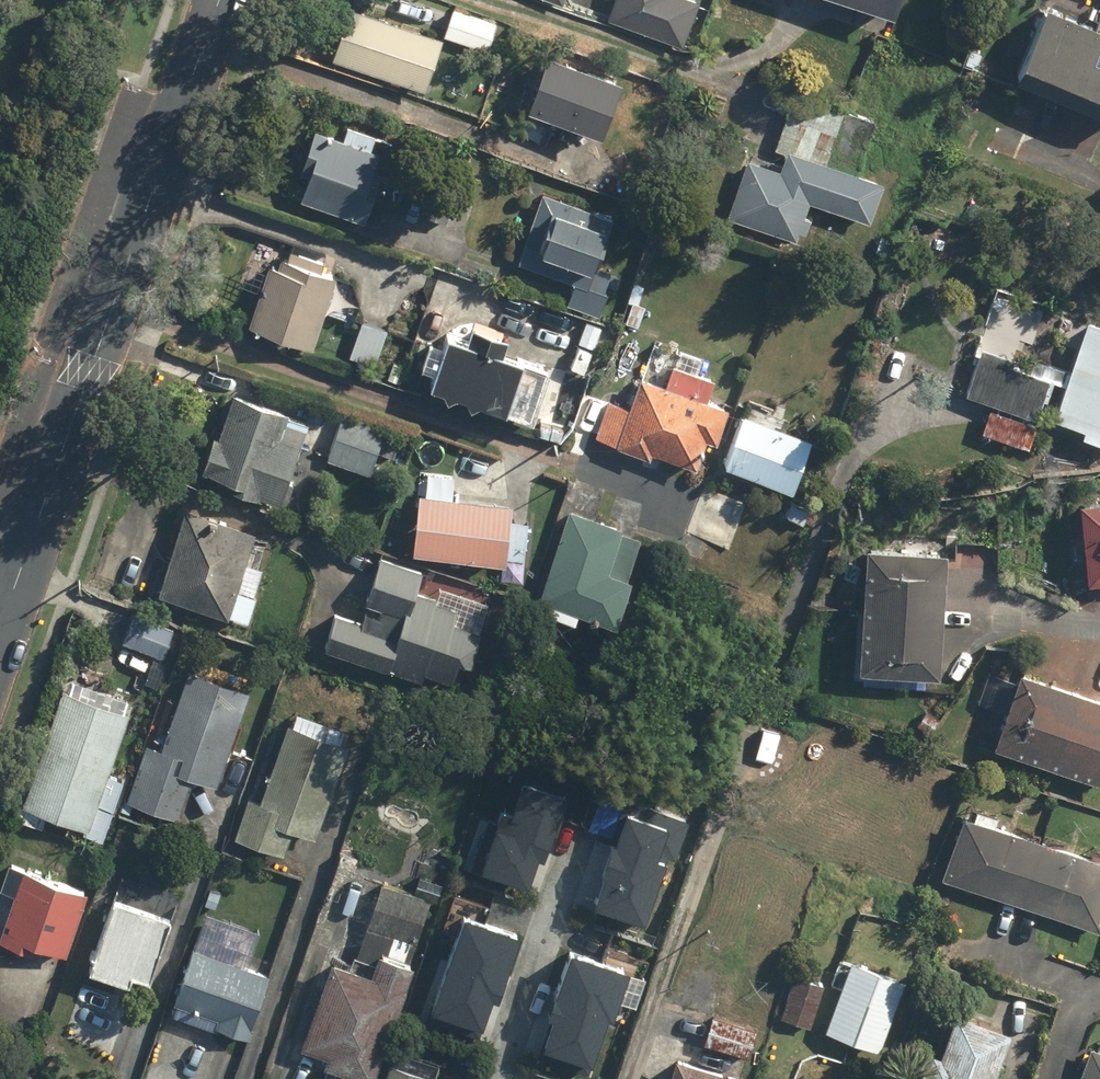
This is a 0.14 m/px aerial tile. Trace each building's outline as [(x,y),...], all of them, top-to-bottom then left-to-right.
[(902,0),(857,0),(897,13),(902,0)] [(1023,62),(1099,92),(1099,27),(1046,5),(1023,62)] [(349,7),(332,60),(426,91),(443,38),(349,7)] [(498,23),(453,8),(444,35),(488,51),(498,23)] [(624,77),(548,50),(527,108),(603,135),(624,77)] [(781,164),(751,154),(731,215),(800,238),(802,231),(809,234),(814,218),(807,216),(811,201),(875,222),(888,181),(859,172),(875,124),(790,96),(775,144),(787,148),(781,164)] [(349,125),(344,137),(317,128),(301,173),(308,175),(300,199),(365,221),(382,171),(374,169),(380,150),(373,147),(377,135),(349,125)] [(545,191),(520,262),(575,281),(591,287),(616,216),(545,191)] [(262,308),(257,307),(250,327),(313,347),(336,275),(282,258),(279,268),(270,265),(262,290),(267,292),(262,308)] [(575,281),(567,305),(600,316),(609,293),(591,287),(575,281)] [(968,395),(1037,417),(1049,380),(1066,385),(1055,419),(1083,428),(1081,435),(1099,441),(1099,323),(1088,319),(1082,338),(1069,334),(1058,368),(1034,360),(1029,374),(1014,369),(1017,358),(983,348),(968,395)] [(377,365),(387,329),(361,322),(351,357),(377,365)] [(457,394),(467,398),(471,405),(480,402),(531,419),(549,368),(446,333),(442,344),(429,340),(420,366),(436,371),(431,386),(444,390),(449,399),(457,394)] [(673,364),(666,387),(643,379),(637,377),(626,409),(607,402),(594,440),(620,448),(652,460),(654,453),(697,468),(706,440),(715,443),(727,408),(706,400),(713,378),(673,364)] [(225,423),(219,420),(200,470),(220,477),(218,484),(260,499),(261,496),(279,503),(309,421),(235,394),(225,423)] [(1019,445),(1029,448),(1035,429),(1030,427),(1031,422),(991,409),(983,433),(1020,445),(1019,445)] [(372,474),(379,452),(396,458),(404,434),(386,428),(386,426),(343,412),(328,460),(372,474)] [(745,416),(726,467),(792,491),(810,439),(745,416)] [(513,503),(451,498),(453,477),(422,475),(420,493),(417,493),(412,555),(509,563),(509,559),(525,560),(528,522),(511,521),(513,503)] [(747,505),(701,485),(680,532),(726,552),(747,505)] [(1080,502),(1086,580),(1099,579),(1099,500),(1080,502)] [(247,621),(266,566),(246,559),(256,530),(186,506),(157,590),(247,621)] [(619,625),(637,580),(630,578),(646,539),(570,509),(537,594),(553,600),(547,615),(574,625),(580,610),(619,625)] [(911,549),(911,547),(865,544),(864,561),(858,670),(865,670),(864,685),(925,688),(926,674),(939,674),(946,548),(921,547),(921,549),(911,549)] [(424,570),(382,556),(374,581),(416,595),(424,570)] [(398,642),(471,665),(483,629),(453,619),(458,607),(419,594),(413,610),(407,608),(399,633),(337,613),(326,648),(389,669),(398,642)] [(176,628),(132,612),(121,642),(164,658),(176,628)] [(1005,712),(994,747),(1099,782),(1099,696),(1019,670),(1017,678),(992,670),(980,703),(1005,712)] [(164,751),(147,745),(128,802),(181,820),(194,779),(217,786),(249,691),(190,672),(164,751)] [(24,807),(90,829),(128,711),(62,690),(24,807)] [(262,801),(247,796),(233,839),(286,855),(294,830),(318,838),(348,744),(287,725),(262,801)] [(551,785),(556,772),(517,758),(493,828),(487,826),(473,866),(530,886),(544,846),(545,843),(549,844),(568,791),(564,790),(551,785)] [(972,817),(965,815),(943,879),(1099,931),(1099,929),(1099,861),(996,825),(999,816),(976,808),(972,817)] [(658,857),(667,824),(622,811),(594,906),(647,922),(665,860),(658,857)] [(2,889),(15,894),(0,936),(0,939),(7,941),(6,944),(29,951),(31,944),(66,957),(89,892),(10,865),(2,889)] [(89,971),(130,985),(133,976),(151,982),(172,920),(114,900),(89,971)] [(362,947),(359,956),(373,960),(370,971),(334,960),(304,1050),(326,1057),(322,1068),(355,1078),(376,1078),(414,964),(411,963),(424,922),(375,906),(362,947)] [(248,966),(260,930),(204,911),(174,1000),(169,999),(165,1013),(216,1030),(217,1026),(250,1037),(271,974),(248,966)] [(496,997),(503,999),(525,930),(464,911),(433,1009),(487,1026),(496,997)] [(544,1024),(550,1026),(542,1050),(595,1066),(611,1017),(617,1019),(633,969),(573,951),(561,988),(556,987),(544,1024)] [(832,985),(842,989),(828,1032),(882,1049),(905,977),(851,960),(850,961),(840,958),(832,985)] [(812,1028),(826,986),(792,976),(779,1018),(812,1028)] [(921,1078),(992,1078),(1007,1031),(943,1011),(921,1078)] [(759,1030),(714,1016),(706,1044),(750,1057),(759,1030)] [(1090,1046),(1079,1078),(1099,1078),(1099,1050),(1090,1046)] [(394,1066),(388,1064),(384,1078),(438,1078),(443,1062),(399,1048),(394,1066)] [(748,1078),(674,1056),(667,1078),(748,1078)]
